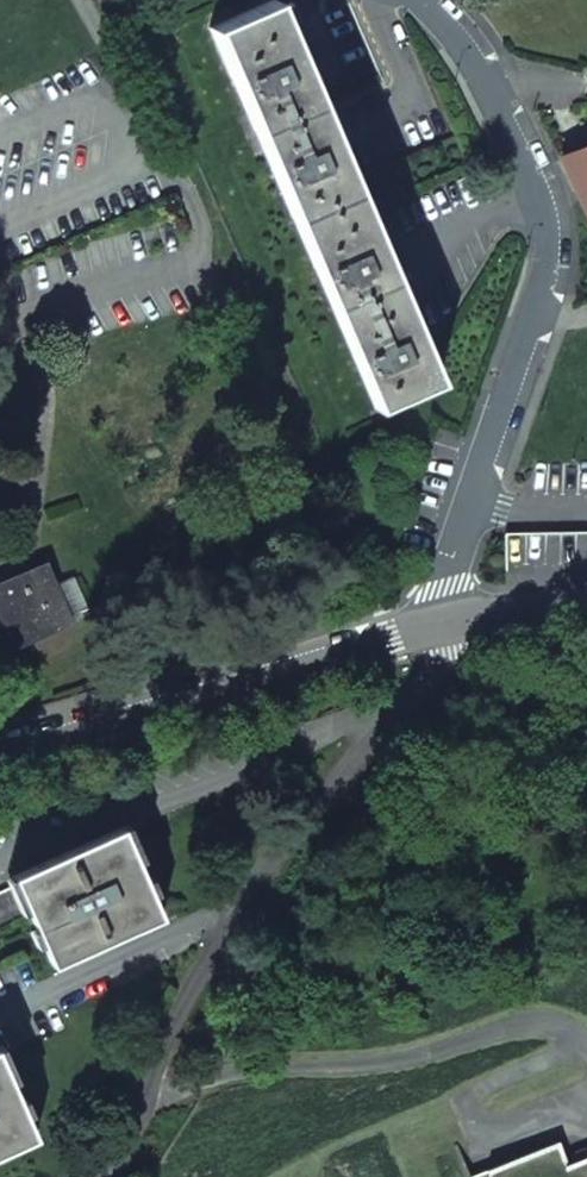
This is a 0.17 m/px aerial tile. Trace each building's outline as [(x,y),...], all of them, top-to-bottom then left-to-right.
[(207,28),(374,410),(438,382),(272,0),(207,28)] [(559,159),(586,217),(586,148),(559,159)] [(504,537),(504,572),(586,570),(586,536),(504,537)] [(0,584),(0,645),(1,647),(70,617),(46,564),(0,584)] [(491,658),(469,660),(469,672),(492,671),(491,658)] [(120,828),(12,877),(16,885),(30,914),(54,967),(162,918),(120,828)] [(0,893),(0,928),(30,914),(16,885),(0,893)] [(36,1139),(0,1059),(0,1155),(36,1139)]
